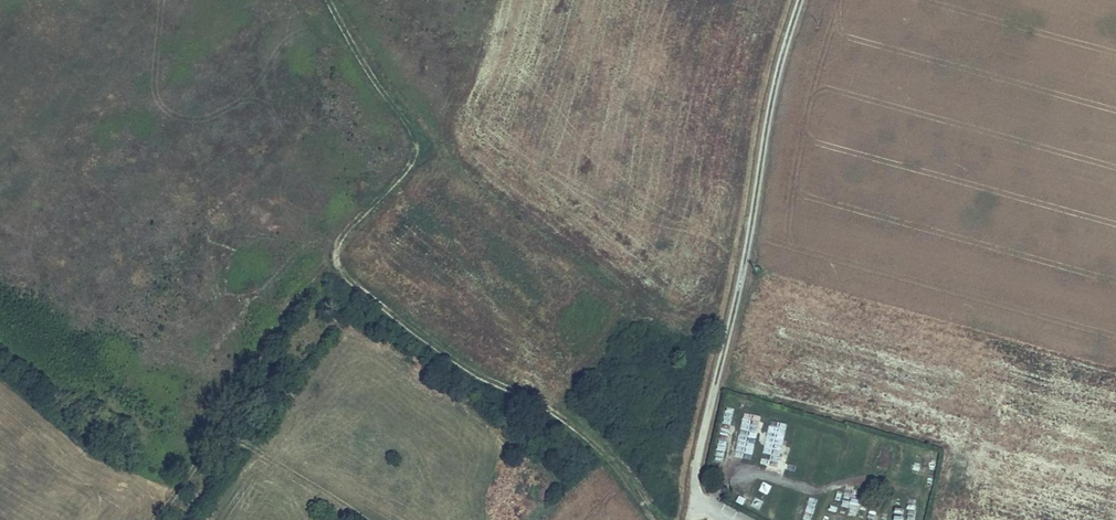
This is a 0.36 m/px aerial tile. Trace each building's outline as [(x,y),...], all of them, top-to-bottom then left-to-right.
[(759,419),(746,413),(740,426),(753,432),(759,419)] [(767,430),(760,460),(776,464),(783,434),(767,430)] [(739,444),(739,456),(752,455),(751,443),(739,444)] [(805,519),(812,519),(815,498),(807,497),(804,519),(805,519)] [(892,519),(900,519),(903,511),(895,509),(892,519)]
